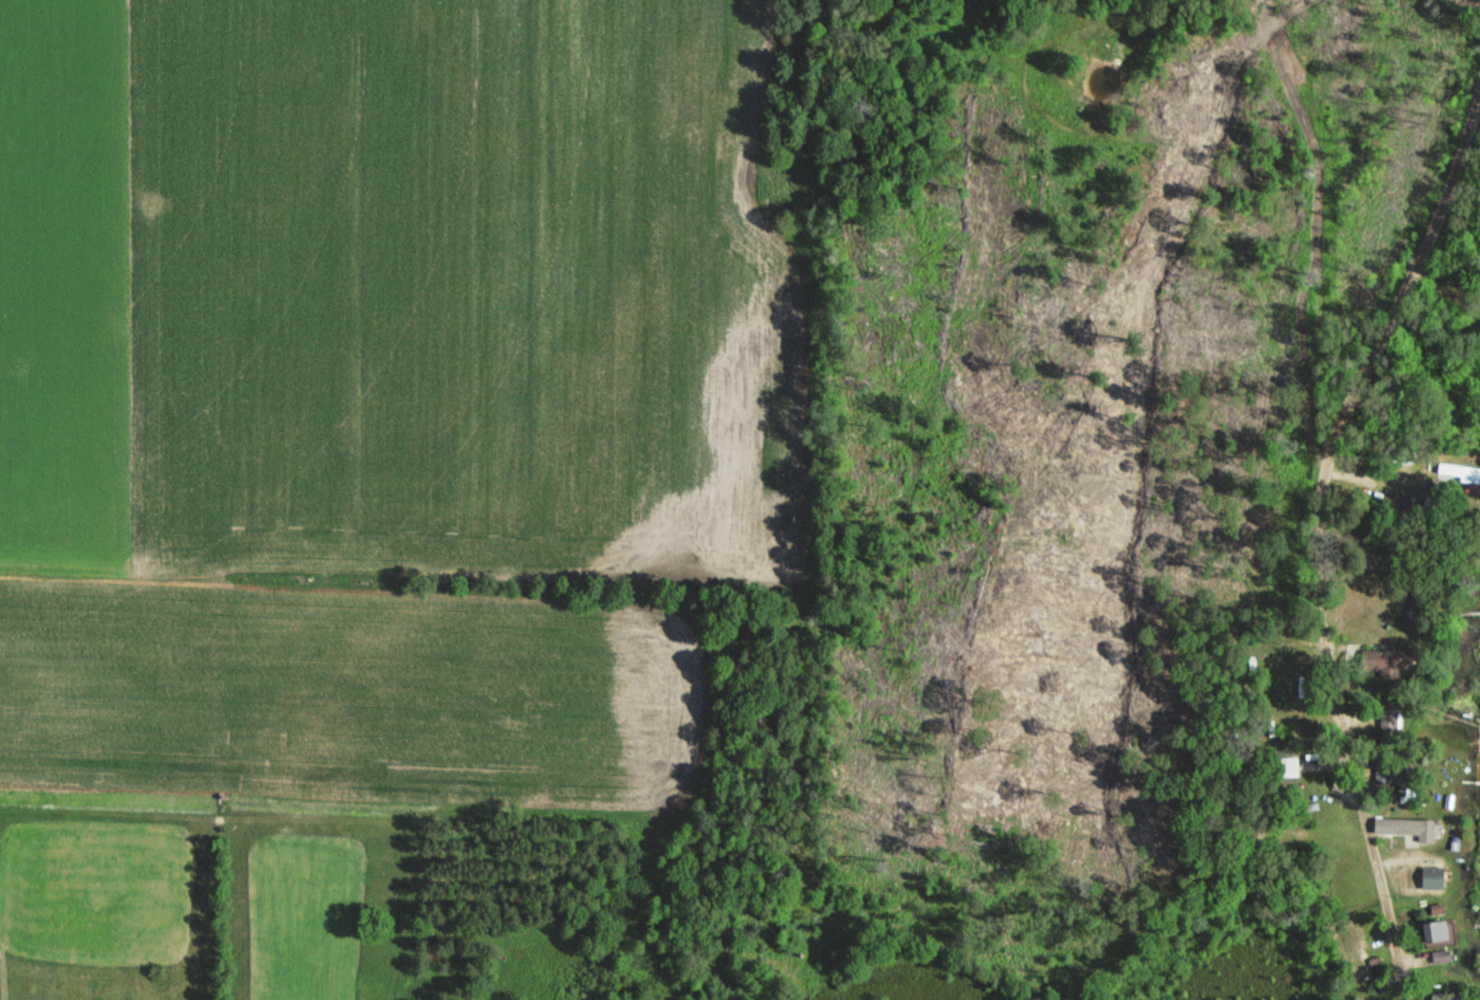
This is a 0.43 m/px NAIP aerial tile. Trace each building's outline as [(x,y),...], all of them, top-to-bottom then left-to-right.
[(1479,482),(1479,468),(1440,463),(1438,476),(1479,482)] [(1420,511),(1442,519),(1448,501),(1428,494),(1426,502),(1407,495),(1401,511),(1418,517),(1420,511)] [(1401,666),(1411,666),(1411,650),(1368,649),(1367,671),(1380,671),(1379,679),(1401,680),(1401,666)] [(1399,714),(1381,714),(1381,745),(1399,745),(1399,714)] [(1377,784),(1406,785),(1406,769),(1391,769),(1392,755),(1377,755),(1377,784)] [(1282,759),(1282,778),(1299,778),(1299,759),(1282,759)] [(1418,843),(1435,844),(1435,820),(1376,819),(1375,836),(1418,836),(1418,843)] [(1445,889),(1445,868),(1423,868),(1423,889),(1445,889)] [(1426,944),(1451,940),(1447,920),(1423,925),(1426,944)] [(1451,951),(1432,953),(1433,964),(1452,962),(1451,951)]
